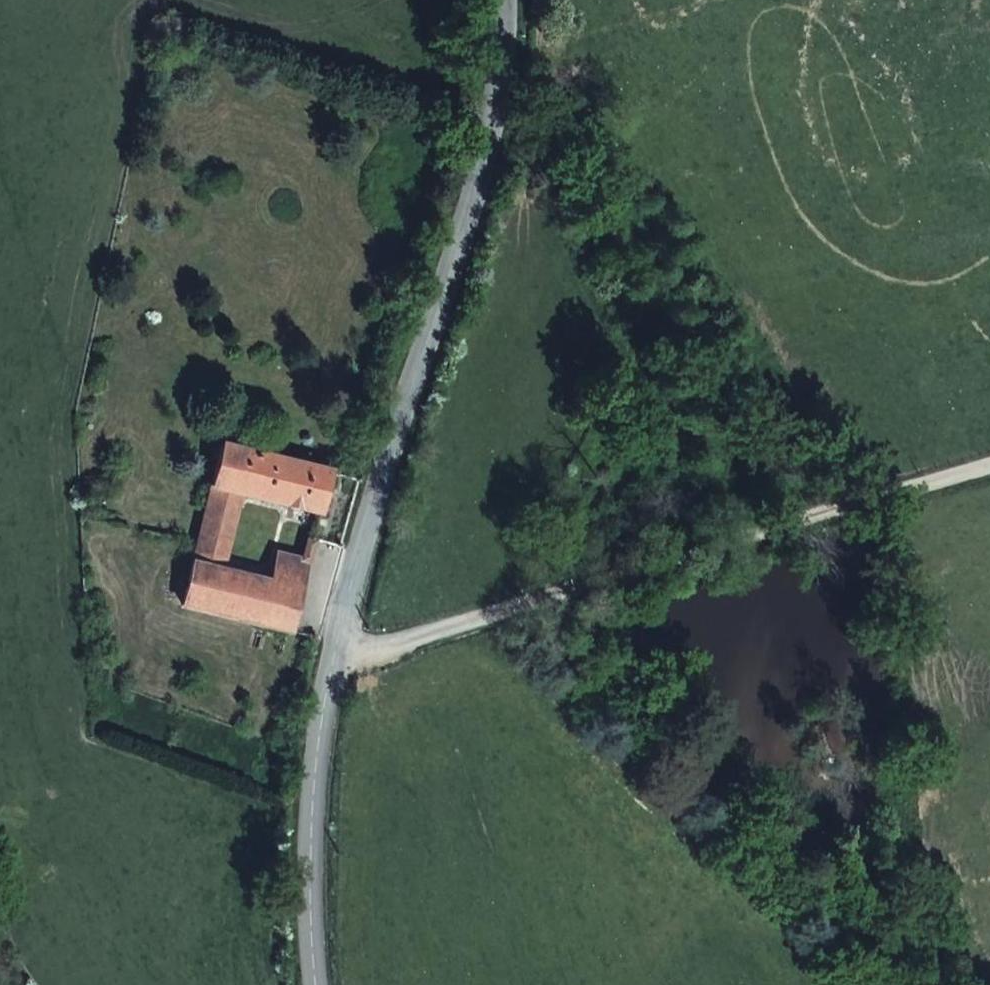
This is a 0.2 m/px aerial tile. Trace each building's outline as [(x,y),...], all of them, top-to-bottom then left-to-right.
[(251,435),(229,429),(226,444),(247,449),(250,437),(251,435)] [(269,442),(250,437),(247,449),(265,454),(269,442)] [(265,454),(247,449),(226,444),(221,443),(215,466),(242,473),(237,491),(318,512),(328,471),(265,454)] [(237,491),(242,473),(215,466),(191,561),(217,568),(237,491)] [(217,568),(191,561),(180,604),(287,631),(305,560),(275,552),(267,581),(217,568)]
